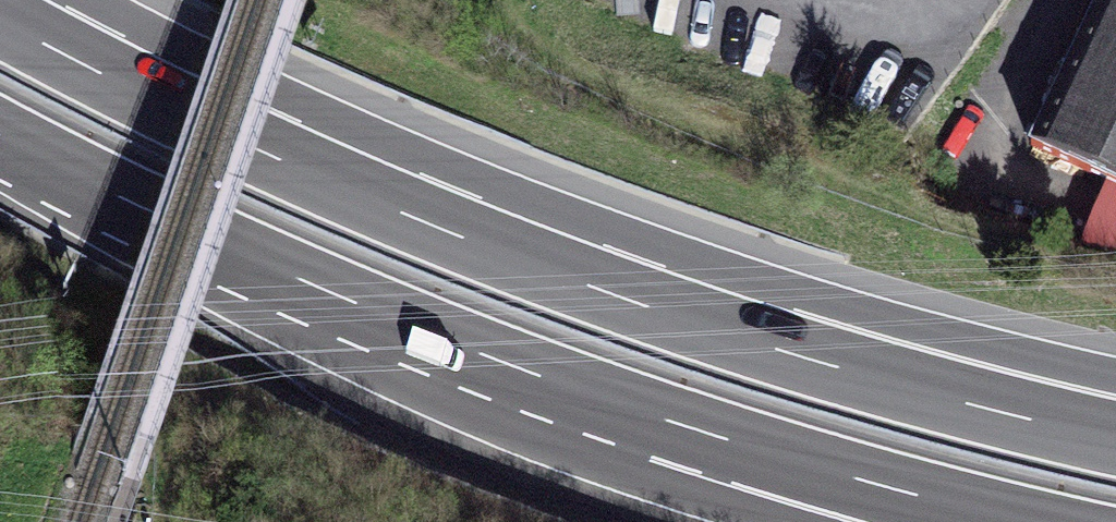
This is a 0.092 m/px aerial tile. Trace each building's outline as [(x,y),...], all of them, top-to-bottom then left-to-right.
[(1033,152),(1115,191),(1115,0),(1104,0),(1033,152)]
